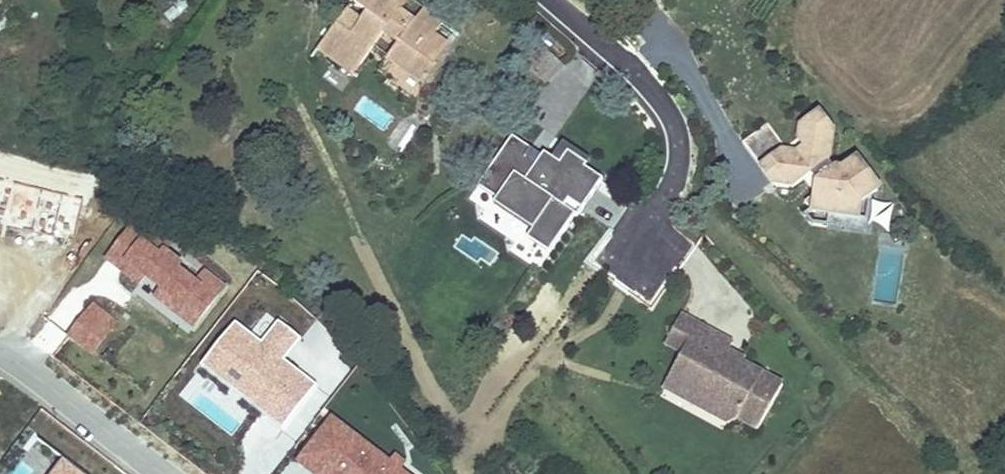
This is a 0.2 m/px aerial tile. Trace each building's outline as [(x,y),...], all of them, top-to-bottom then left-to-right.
[(9,5),(1,0),(0,0),(0,19),(9,5)] [(388,56),(426,84),(430,78),(427,76),(450,46),(435,35),(444,23),(424,9),(415,21),(401,10),(387,0),(353,0),(351,3),(365,13),(359,21),(345,10),(316,50),(352,76),(385,32),(399,42),(388,56)] [(401,10),(408,0),(387,0),(401,10)] [(798,139),(804,148),(796,153),(782,151),(761,167),(775,185),(786,176),(794,188),(801,183),(811,176),(815,182),(814,194),(811,196),(804,201),(811,211),(827,214),(858,218),(860,203),(879,189),(856,158),(841,169),(835,168),(833,170),(826,161),(829,159),(833,131),(819,112),(800,127),(798,139)] [(768,123),(743,142),(761,167),(782,151),(785,149),(768,123)] [(586,165),(572,156),(564,167),(559,164),(544,154),(537,164),(527,157),(532,150),(512,137),(478,187),(497,200),(494,204),(533,231),(528,239),(549,254),(601,180),(584,168),(586,165)] [(567,152),(559,164),(564,167),(572,156),(567,152)] [(775,185),(794,188),(786,176),(775,185)] [(811,176),(801,183),(811,196),(814,194),(815,182),(811,176)] [(538,270),(549,254),(528,239),(533,231),(494,204),(497,200),(478,187),(470,199),(485,210),(479,219),(515,243),(510,252),(538,270)] [(858,218),(827,214),(826,225),(865,231),(867,219),(858,218)] [(700,325),(682,315),(667,343),(683,353),(700,325)] [(757,431),(782,384),(739,361),(736,367),(723,359),(728,350),(732,343),(700,325),(683,353),(684,353),(693,358),(677,385),(699,397),(702,408),(726,422),(737,419),(757,431)] [(723,359),(736,367),(739,361),(741,358),(728,350),(723,359)] [(684,353),(683,353),(664,386),(702,408),(699,397),(677,385),(693,358),(684,353)]
